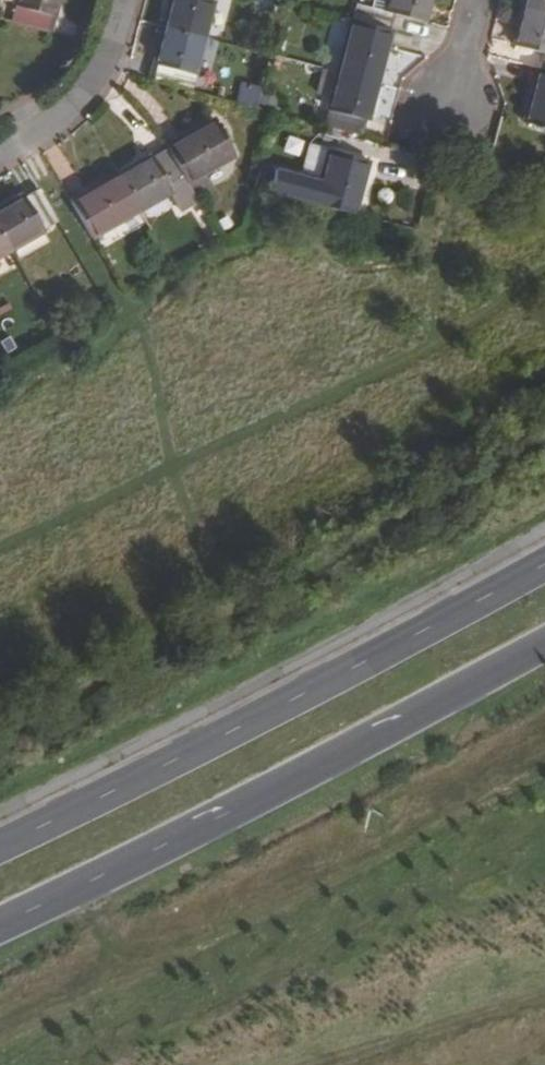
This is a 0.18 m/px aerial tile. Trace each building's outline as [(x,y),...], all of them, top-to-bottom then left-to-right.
[(14,4),(16,5),(11,21),(47,31),(51,15),(53,15),(57,0),(15,0),(14,4)] [(165,25),(204,35),(213,0),(172,0),(165,25)] [(382,11),(370,8),(352,3),(347,19),(386,28),(391,13),(426,23),(432,0),(385,0),(382,11)] [(385,0),(372,0),(370,8),(382,11),(385,0)] [(524,6),(544,12),(544,0),(525,0),(524,6)] [(524,6),(513,46),(544,54),(540,69),(544,70),(544,12),(524,6)] [(347,19),(345,17),(332,70),(374,81),(389,29),(386,28),(347,19)] [(204,35),(165,25),(156,62),(157,63),(152,79),(188,89),(192,74),(194,74),(204,35)] [(538,68),(523,123),(544,129),(544,70),(540,69),(538,68)] [(374,81),(332,70),(321,108),(323,109),(318,123),(356,133),(361,119),(363,119),(374,81)] [(238,82),(237,103),(261,104),(262,83),(238,82)] [(215,120),(167,146),(168,148),(187,182),(201,174),(235,155),(215,120)] [(153,155),(119,174),(140,209),(168,192),(179,212),(198,201),(187,182),(168,148),(154,156),(153,155)] [(354,213),(368,161),(329,151),(321,180),(262,164),(256,186),(314,202),(354,213)] [(119,174),(71,200),(92,236),(140,209),(119,174)] [(201,174),(187,182),(198,201),(212,193),(201,174)] [(0,210),(0,236),(9,252),(43,232),(42,230),(56,223),(38,190),(24,197),(23,196),(0,210)] [(9,252),(0,236),(0,256),(9,252)] [(13,308),(5,292),(0,295),(0,314),(13,308)]
